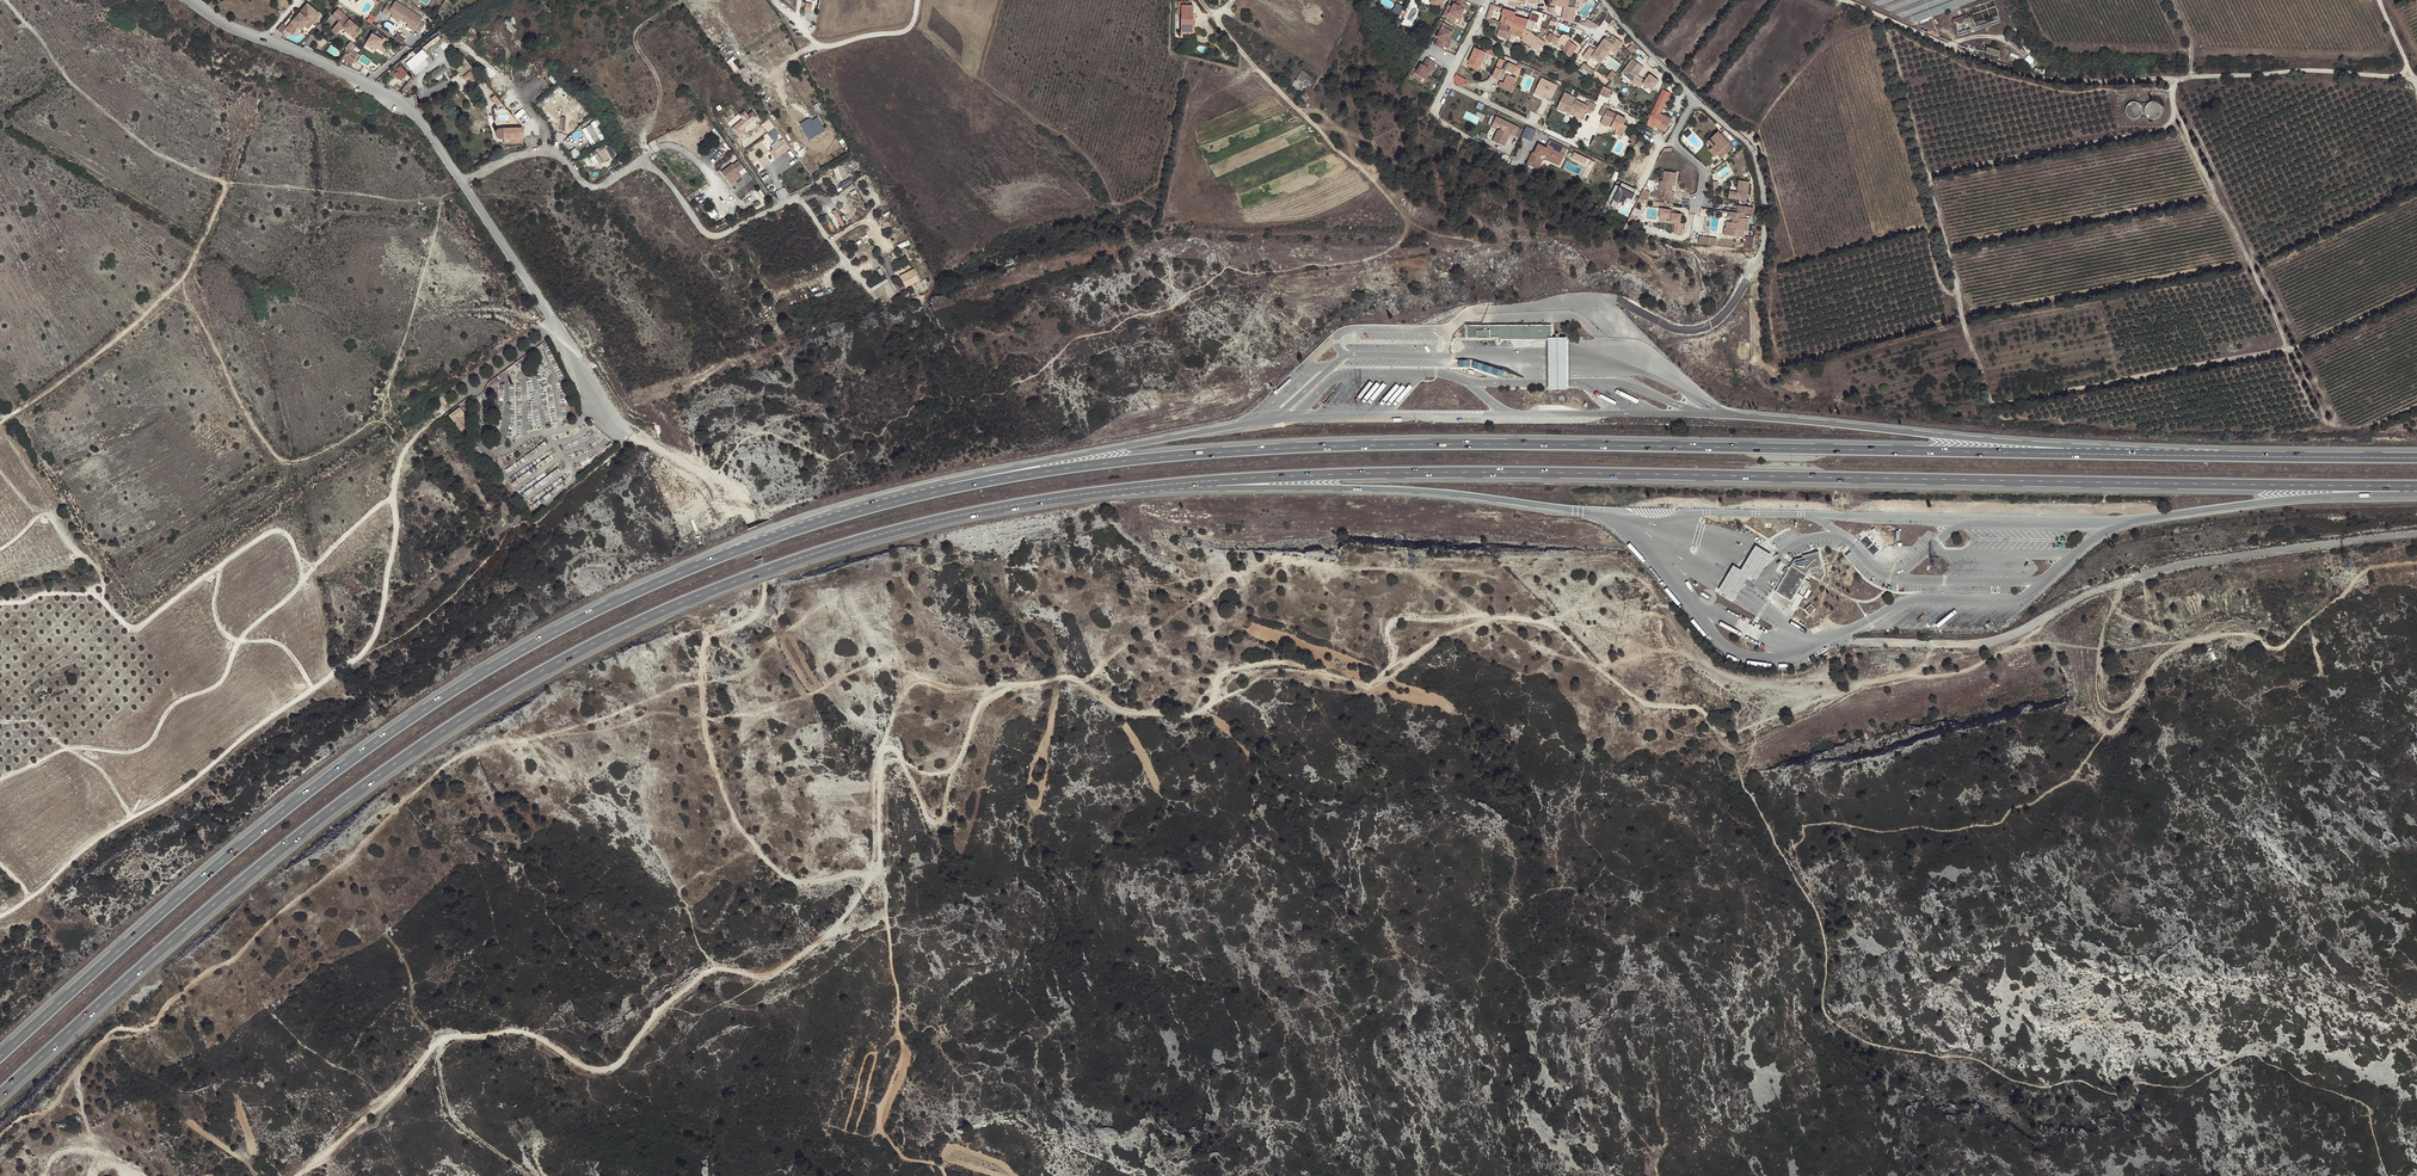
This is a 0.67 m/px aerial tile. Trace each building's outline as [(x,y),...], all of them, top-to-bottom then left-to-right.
[(1428,5),(1438,10),(1444,0),(1431,0),(1428,5)] [(1462,11),(1465,13),(1467,9),(1463,7),(1459,5),(1461,1),(1458,0),(1457,0),(1453,7),(1452,6),(1450,9),(1451,10),(1450,12),(1460,16),(1462,11)] [(1552,5),(1562,7),(1560,18),(1573,21),(1575,9),(1577,0),(1553,0),(1552,5)] [(1867,0),(1916,22),(1977,0),(1867,0)] [(402,18),(408,9),(395,2),(392,7),(387,4),(382,13),(386,16),(388,14),(388,13),(388,12),(389,13),(392,15),(401,20),(401,19),(402,19),(402,18)] [(808,2),(807,10),(814,11),(815,3),(808,2)] [(1193,29),(1193,23),(1193,7),(1182,6),(1182,2),(1178,2),(1178,15),(1181,15),(1180,35),(1195,36),(1195,29),(1193,29)] [(319,14),(306,4),(299,13),(298,14),(299,15),(299,16),(300,17),(298,19),(298,18),(297,18),(296,18),(295,18),(294,18),(285,30),(288,32),(287,32),(289,34),(290,33),(292,35),(298,28),(301,30),(305,25),(302,22),(305,19),(308,21),(312,23),(319,14)] [(353,38),(360,29),(349,19),(350,18),(339,9),(332,16),(339,22),(332,31),(336,35),(342,28),(353,38)] [(423,18),(408,9),(402,18),(402,19),(401,19),(407,23),(408,20),(410,21),(408,24),(408,25),(414,29),(419,32),(425,24),(421,21),(423,18)] [(1499,22),(1511,25),(1530,31),(1532,32),(1535,22),(1537,23),(1539,17),(1531,14),(1529,20),(1515,16),(1516,13),(1503,9),(1499,22)] [(1460,16),(1450,12),(1450,13),(1448,12),(1444,10),(1441,18),(1452,24),(1455,20),(1458,21),(1460,16)] [(1970,17),(1963,20),(1964,25),(1968,23),(1970,27),(1973,26),(1970,17)] [(1439,35),(1448,40),(1451,35),(1448,33),(1450,29),(1438,23),(1434,31),(1438,33),(1439,33),(1439,35)] [(1510,27),(1502,25),(1500,32),(1508,34),(1507,35),(1510,36),(1511,34),(1523,37),(1521,40),(1533,49),(1537,52),(1542,46),(1545,42),(1535,35),(1530,31),(1511,25),(1510,27)] [(373,33),(367,42),(377,48),(382,51),(386,45),(389,40),(384,37),(382,39),(373,33)] [(405,42),(408,37),(400,33),(397,38),(405,42)] [(1570,47),(1573,43),(1568,40),(1569,38),(1569,37),(1569,35),(1568,33),(1566,33),(1564,33),(1562,34),(1559,39),(1550,33),(1546,39),(1555,45),(1558,41),(1565,45),(1562,50),(1570,56),(1574,50),(1570,47)] [(1592,55),(1601,62),(1611,49),(1614,44),(1618,47),(1623,41),(1613,34),(1610,38),(1609,40),(1605,38),(1599,47),(1596,50),(1595,49),(1590,46),(1583,55),(1589,60),(1592,55)] [(1446,45),(1448,40),(1439,35),(1438,37),(1437,36),(1435,39),(1436,40),(1433,47),(1437,49),(1439,46),(1442,48),(1446,50),(1448,46),(1446,45)] [(354,45),(350,41),(344,48),(349,52),(354,45)] [(367,42),(365,45),(375,51),(377,48),(367,42)] [(1490,48),(1480,43),(1478,48),(1475,47),(1469,58),(1472,59),(1471,62),(1478,66),(1480,61),(1481,62),(1486,52),(1488,53),(1490,48)] [(1576,51),(1579,48),(1573,43),(1570,47),(1574,50),(1570,56),(1572,57),(1576,51)] [(362,50),(354,45),(349,52),(342,59),(352,65),(362,50)] [(417,74),(432,63),(428,58),(431,56),(425,48),(408,62),(417,74)] [(1498,52),(1490,48),(1488,53),(1496,57),(1498,52)] [(1472,59),(1469,58),(1466,64),(1477,69),(1478,66),(1471,62),(1472,59)] [(1498,79),(1500,75),(1501,72),(1507,75),(1506,77),(1503,83),(1508,85),(1506,90),(1512,93),(1516,86),(1513,85),(1516,78),(1511,76),(1512,73),(1513,74),(1517,66),(1508,62),(1508,64),(1505,63),(1506,61),(1500,58),(1492,77),(1498,79)] [(1636,85),(1641,77),(1637,75),(1643,66),(1632,59),(1622,73),(1633,81),(1632,82),(1636,85)] [(1427,77),(1430,72),(1433,74),(1435,70),(1431,68),(1428,66),(1430,63),(1426,60),(1421,67),(1420,66),(1418,70),(1419,70),(1418,72),(1427,77)] [(1584,63),(1581,67),(1590,74),(1592,75),(1595,71),(1584,63)] [(444,66),(431,75),(434,80),(447,71),(444,66)] [(1581,67),(1580,66),(1577,70),(1588,77),(1590,74),(1581,67)] [(401,68),(393,74),(400,82),(408,76),(401,68)] [(473,69),(471,70),(462,77),(469,85),(476,79),(482,79),(473,69)] [(1313,78),(1301,70),(1296,78),(1308,86),(1313,78)] [(1416,72),(1412,70),(1408,77),(1419,84),(1422,80),(1424,82),(1427,77),(1418,72),(1417,73),(1416,72)] [(1607,77),(1611,80),(1616,74),(1612,71),(1607,77)] [(1465,86),(1469,79),(1459,73),(1455,81),(1465,86)] [(1644,83),(1653,89),(1659,80),(1650,74),(1645,80),(1641,77),(1636,85),(1640,88),(1644,83)] [(1558,85),(1541,77),(1535,90),(1551,98),(1558,85)] [(1306,86),(1295,80),(1291,86),(1301,93),(1306,86)] [(1498,87),(1506,90),(1508,85),(1503,83),(1500,82),(1498,87)] [(553,106),(569,91),(563,84),(547,100),(553,106)] [(1663,90),(1659,97),(1666,101),(1670,93),(1663,90)] [(571,91),(564,98),(569,103),(576,97),(571,91)] [(1571,110),(1584,115),(1586,111),(1591,114),(1595,105),(1590,102),(1588,106),(1576,100),(1577,98),(1565,92),(1557,109),(1563,112),(1563,111),(1570,114),(1571,110)] [(502,103),(495,95),(491,98),(498,106),(502,103)] [(1659,97),(1655,105),(1662,109),(1666,101),(1659,97)] [(2133,102),(2131,103),(2130,103),(2129,104),(2127,105),(2127,107),(2126,108),(2126,110),(2126,112),(2126,113),(2127,115),(2128,116),(2129,117),(2130,118),(2132,119),(2134,119),(2135,119),(2137,118),(2138,118),(2140,117),(2141,115),(2142,114),(2142,113),(2143,111),(2142,109),(2142,108),(2141,106),(2140,105),(2139,104),(2138,103),(2136,102),(2135,102),(2133,102)] [(2154,102),(2152,102),(2151,103),(2149,103),(2148,104),(2146,105),(2145,106),(2145,108),(2144,109),(2144,111),(2144,113),(2145,114),(2146,116),(2147,117),(2148,118),(2149,119),(2151,119),(2153,119),(2154,119),(2156,119),(2157,118),(2159,117),(2160,116),(2160,115),(2161,113),(2161,111),(2161,110),(2161,108),(2160,107),(2159,105),(2158,104),(2157,103),(2155,103),(2154,102)] [(579,103),(570,114),(581,123),(590,112),(579,103)] [(1655,105),(1647,123),(1648,123),(1647,125),(1654,128),(1655,126),(1654,126),(1660,114),(1662,109),(1655,105)] [(1620,122),(1623,124),(1626,119),(1602,107),(1599,115),(1603,117),(1600,123),(1608,127),(1608,126),(1609,124),(1612,126),(1611,127),(1616,129),(1620,122)] [(1582,119),(1584,115),(1571,110),(1570,114),(1582,119)] [(742,130),(758,117),(753,112),(748,115),(745,111),(740,115),(743,119),(732,129),(740,138),(745,133),(742,130)] [(1654,126),(1655,126),(1666,132),(1672,120),(1660,114),(1654,126)] [(1518,127),(1496,116),(1492,122),(1497,125),(1502,127),(1501,130),(1498,129),(1492,140),(1504,145),(1510,133),(1514,135),(1518,127)] [(813,117),(801,123),(811,140),(828,130),(820,117),(815,120),(813,117)] [(763,124),(776,142),(784,137),(771,118),(763,124)] [(593,146),(608,138),(599,120),(584,127),(593,146)] [(1628,126),(1623,124),(1620,122),(1616,129),(1614,133),(1622,137),(1628,126)] [(1529,125),(1524,136),(1534,141),(1539,129),(1529,125)] [(523,129),(523,127),(497,128),(496,131),(497,135),(497,137),(498,138),(499,138),(504,138),(523,138),(523,129)] [(1522,129),(1518,127),(1514,135),(1518,137),(1522,129)] [(1711,148),(1717,154),(1721,159),(1733,147),(1730,144),(1720,134),(1718,132),(1711,138),(1716,143),(1713,146),(1711,148)] [(1720,134),(1730,144),(1731,142),(1722,132),(1720,134)] [(1708,141),(1713,146),(1716,143),(1711,138),(1708,141)] [(1561,153),(1563,147),(1549,140),(1546,146),(1548,147),(1547,148),(1543,147),(1541,150),(1539,150),(1536,149),(1535,153),(1533,152),(1527,164),(1533,166),(1534,164),(1539,166),(1542,160),(1540,156),(1545,155),(1546,159),(1554,162),(1556,157),(1561,160),(1564,154),(1561,153)] [(598,146),(604,161),(617,156),(612,141),(598,146)] [(774,155),(786,146),(783,142),(771,151),(774,155)] [(1574,157),(1583,160),(1585,155),(1577,151),(1574,157)] [(721,172),(731,184),(741,176),(738,172),(744,168),(739,161),(733,165),(732,164),(721,172)] [(835,167),(839,181),(850,178),(847,164),(835,167)] [(1673,183),(1675,183),(1677,173),(1664,171),(1662,181),(1660,181),(1658,191),(1664,192),(1664,197),(1673,199),(1674,192),(1671,192),(1672,186),(1673,183)] [(842,182),(844,187),(855,183),(853,177),(842,182)] [(1750,182),(1739,180),(1737,192),(1730,191),(1729,198),(1747,201),(1748,198),(1749,198),(1749,195),(1748,194),(1750,182)] [(1633,192),(1614,184),(1606,202),(1611,204),(1608,209),(1613,211),(1620,198),(1630,203),(1632,198),(1631,197),(1633,192)] [(1645,190),(1642,201),(1649,203),(1653,192),(1645,190)] [(1745,214),(1753,215),(1754,208),(1738,206),(1737,213),(1744,214),(1745,214)] [(716,208),(710,212),(713,218),(719,214),(716,208)] [(1676,224),(1675,234),(1682,235),(1684,224),(1680,224),(1681,215),(1677,214),(1673,214),(1673,212),(1673,210),(1660,209),(1659,217),(1672,219),(1671,223),(1676,224)] [(1737,213),(1729,212),(1729,218),(1735,219),(1735,223),(1732,223),(1732,230),(1727,229),(1725,229),(1724,235),(1743,238),(1744,232),(1748,232),(1749,220),(1744,219),(1744,214),(1737,213)] [(1631,215),(1624,229),(1630,232),(1637,218),(1631,215)] [(1754,250),(1756,237),(1748,235),(1745,248),(1754,250)] [(1719,245),(1720,237),(1702,236),(1702,244),(1719,245)] [(914,268),(900,275),(906,286),(920,279),(914,268)] [(889,282),(873,291),(878,298),(882,296),(885,301),(896,294),(889,282)] [(1552,324),(1468,324),(1468,338),(1475,338),(1474,346),(1489,346),(1489,338),(1547,339),(1547,390),(1567,390),(1567,337),(1552,336),(1552,324)] [(459,416),(464,413),(460,407),(449,415),(461,431),(466,427),(459,416)] [(466,415),(464,413),(459,416),(466,427),(469,425),(463,417),(466,415)] [(1753,545),(1739,569),(1731,565),(1715,591),(1732,601),(1747,575),(1754,579),(1769,554),(1753,545)] [(1806,576),(1789,565),(1773,591),(1790,601),(1806,576)] [(1811,604),(1804,610),(1809,616),(1816,610),(1811,604)]
